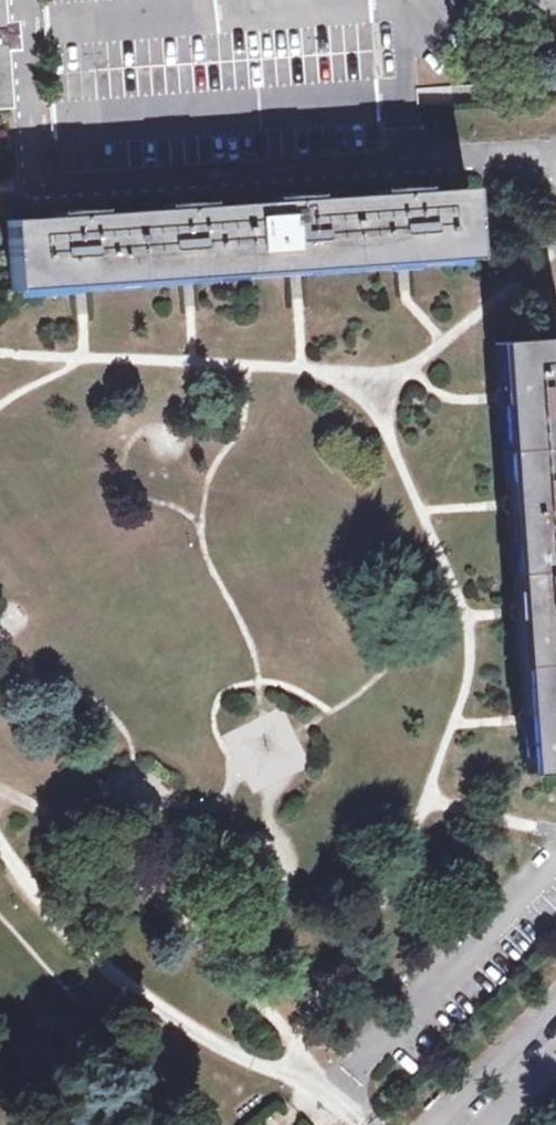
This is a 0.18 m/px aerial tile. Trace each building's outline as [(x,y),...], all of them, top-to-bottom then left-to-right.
[(399,265),(473,259),(467,190),(6,222),(11,292),(78,287),(186,280),(292,272),(399,265)] [(555,772),(555,339),(495,343),(498,393),(507,510),(514,610),(515,621),(523,720),(527,774),(555,772)]
